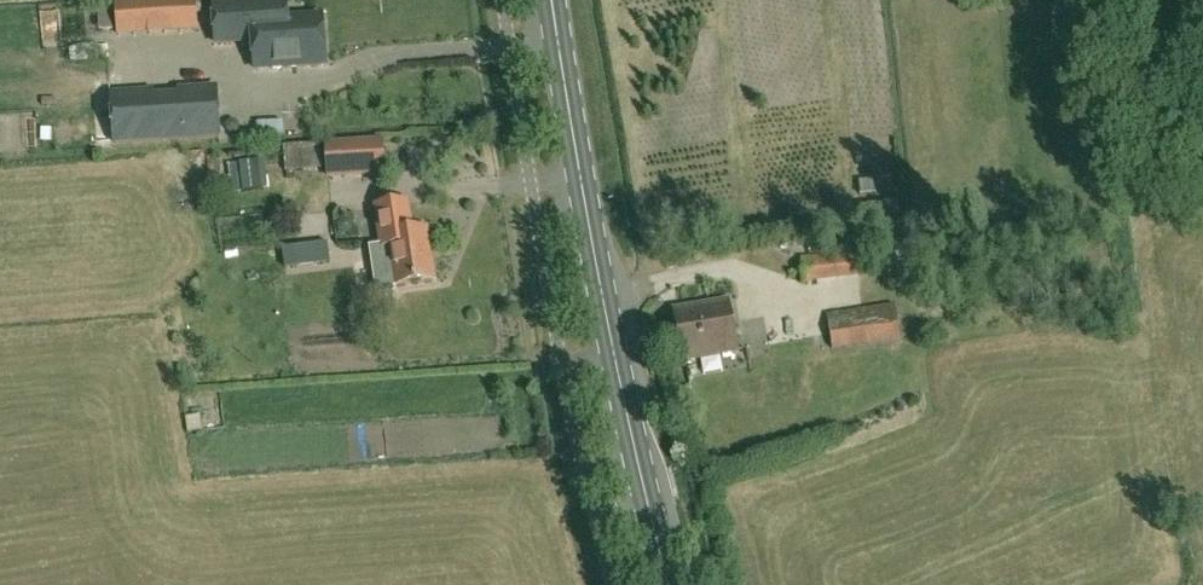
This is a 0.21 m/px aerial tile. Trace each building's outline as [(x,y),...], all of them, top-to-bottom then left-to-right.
[(216,44),(253,42),(255,70),(325,65),(322,17),(286,19),(285,2),(214,6),(216,44)] [(202,28),(144,32),(146,49),(203,45),(202,28)] [(178,96),(154,97),(154,92),(111,94),(114,144),(219,137),(216,88),(178,90),(178,96)] [(68,145),(68,128),(15,127),(15,145),(68,145)] [(328,178),(384,173),(381,142),(326,146),(328,178)] [(241,168),(244,197),(257,196),(255,167),(241,168)] [(398,287),(397,285),(436,279),(428,230),(412,233),(407,203),(376,208),(382,244),(369,246),(376,296),(396,293),(395,288),(398,287)] [(782,250),(789,249),(788,237),(780,238),(782,250)] [(804,285),(862,279),(859,252),(801,258),(804,285)] [(686,361),(738,352),(730,302),(677,312),(686,361)] [(833,350),(900,340),(896,306),(828,316),(833,350)] [(783,338),(769,342),(773,359),(787,355),(783,338)]
